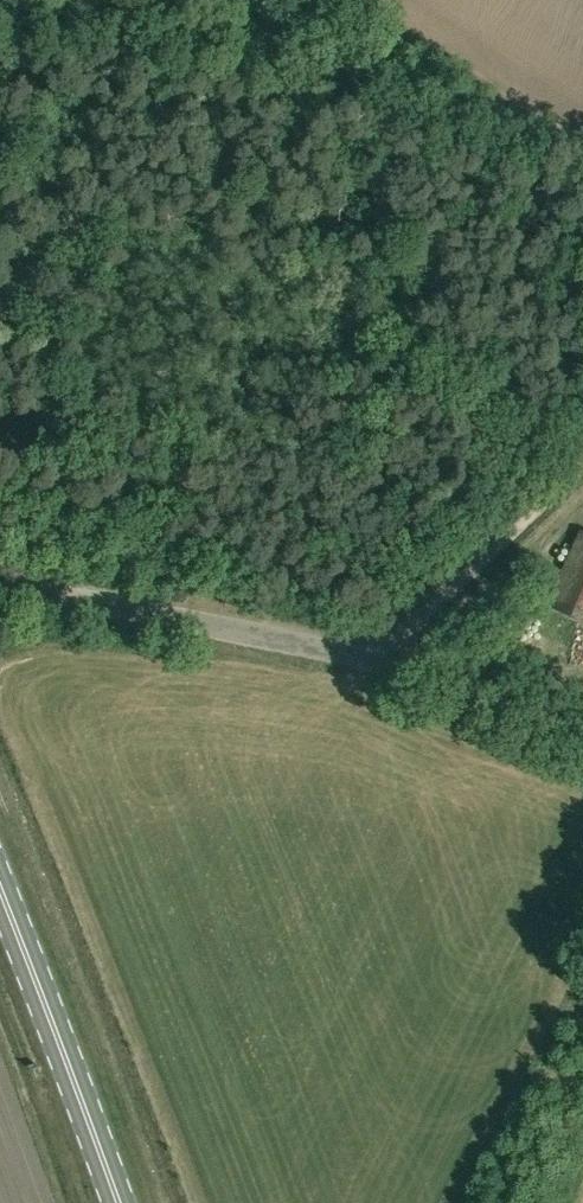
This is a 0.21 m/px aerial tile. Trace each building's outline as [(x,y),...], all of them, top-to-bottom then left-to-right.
[(392,614),(402,605),(396,598),(386,607),(392,614)]
